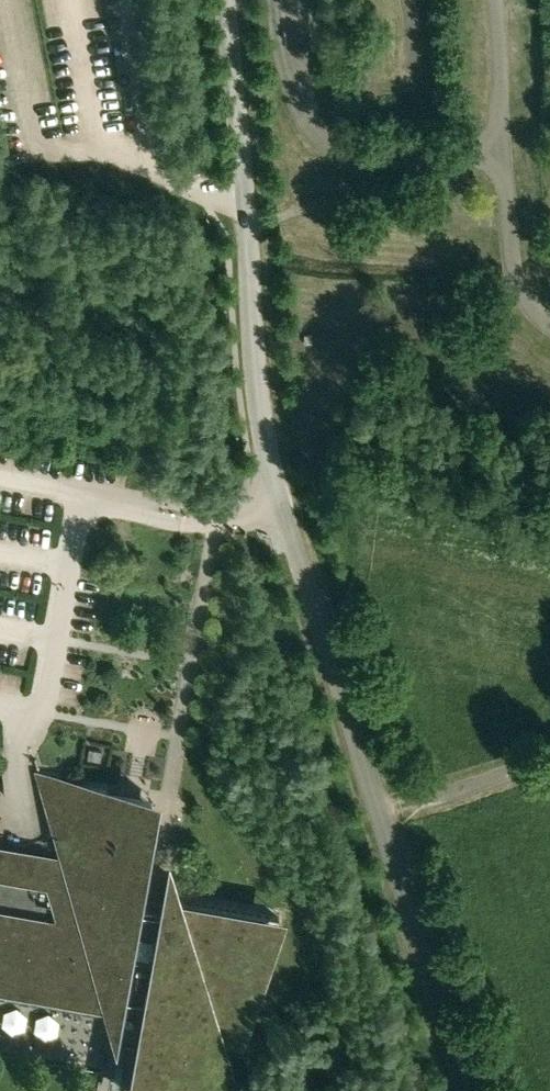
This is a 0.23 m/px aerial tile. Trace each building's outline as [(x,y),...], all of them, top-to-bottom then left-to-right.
[(19,676),(19,662),(0,663),(0,677),(19,676)] [(218,1035),(240,1039),(241,1039),(267,954),(261,952),(270,924),(275,925),(269,944),(270,944),(279,918),(278,918),(178,900),(172,878),(168,898),(159,897),(158,892),(155,888),(152,887),(150,887),(145,889),(142,894),(134,892),(137,874),(135,874),(148,804),(105,797),(107,790),(75,784),(74,786),(105,791),(104,796),(44,786),(42,786),(65,862),(0,850),(0,972),(91,988),(90,994),(105,996),(111,1018),(113,1009),(121,1010),(147,1015),(146,1022),(148,1022),(136,1090),(235,1090),(218,1035)]
